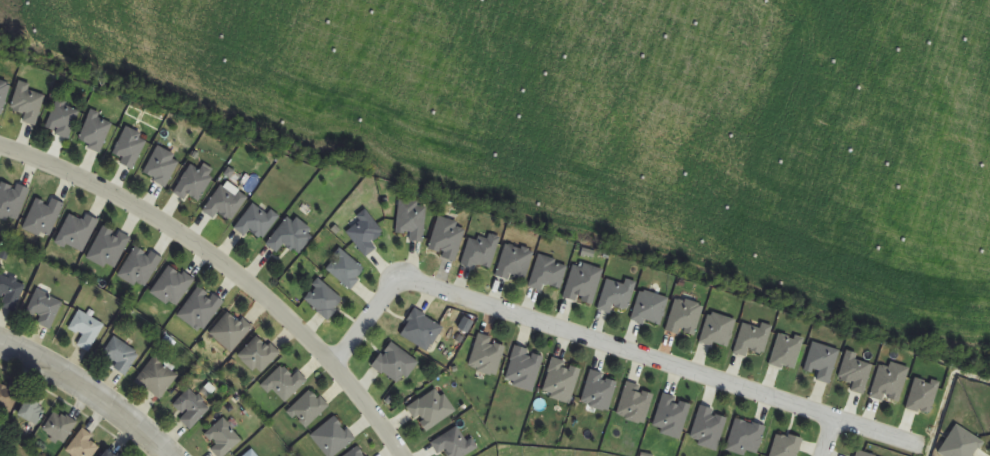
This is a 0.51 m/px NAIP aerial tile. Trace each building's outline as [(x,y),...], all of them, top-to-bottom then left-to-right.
[(12,84),(0,80),(0,112),(3,113),(12,84)] [(23,121),(36,126),(46,95),(30,90),(32,85),(20,82),(11,110),(25,115),(23,121)] [(45,128),(68,139),(81,110),(59,100),(45,128)] [(101,152),(114,122),(92,112),(78,142),(101,152)] [(143,174),(167,187),(182,159),(158,146),(143,174)] [(189,195),(197,201),(215,176),(195,162),(173,192),(185,201),(189,195)] [(30,190),(3,180),(0,188),(0,219),(17,225),(30,190)] [(215,219),(220,213),(231,222),(248,201),(225,183),(203,210),(215,219)] [(49,240),(65,204),(52,198),(50,203),(37,198),(24,229),(49,240)] [(280,218),(256,200),(235,228),(246,236),(251,230),(264,240),(280,218)] [(423,242),(428,204),(400,201),(397,231),(411,233),(410,240),(423,242)] [(376,247),(373,244),(385,230),(364,211),(344,234),(369,256),(376,247)] [(86,215),(84,220),(69,214),(57,243),(85,254),(98,220),(86,215)] [(290,214),(267,244),(278,253),(285,244),(299,256),(316,234),(290,214)] [(457,260),(467,225),(439,217),(429,251),(457,260)] [(130,237),(102,226),(89,260),(117,271),(130,237)] [(501,238),(490,234),(487,242),(471,237),(462,262),(490,271),(501,238)] [(506,243),(497,274),(525,283),(535,252),(506,243)] [(144,290),(163,259),(138,244),(119,275),(144,290)] [(350,290),(367,271),(342,249),(325,268),(350,290)] [(530,288),(543,291),(544,284),(562,289),(568,263),(539,256),(530,288)] [(564,297),(593,306),(603,271),(575,262),(564,297)] [(151,293),(175,309),(195,281),(171,264),(151,293)] [(14,312),(27,286),(0,273),(0,299),(4,301),(1,306),(14,312)] [(328,320),(344,301),(320,279),(303,298),(328,320)] [(179,318),(205,333),(224,301),(198,286),(179,318)] [(50,329),(64,303),(39,289),(27,311),(40,318),(38,323),(50,329)] [(444,329),(417,309),(400,332),(426,352),(444,329)] [(83,335),(78,345),(90,352),(105,325),(79,310),(70,328),(83,335)] [(210,333),(232,353),(254,329),(232,310),(210,333)] [(737,320),(710,311),(700,342),(727,350),(737,320)] [(258,377),(280,355),(260,335),(238,357),(258,377)] [(470,367),(496,376),(506,344),(480,336),(470,367)] [(101,356),(123,375),(140,356),(117,337),(101,356)] [(373,365),(400,387),(419,363),(392,342),(373,365)] [(505,383),(535,391),(545,355),(515,347),(505,383)] [(155,400),(180,380),(161,356),(136,376),(155,400)] [(0,381),(0,415),(8,419),(22,391),(0,380),(0,381)] [(425,433),(456,411),(439,387),(408,408),(425,433)] [(181,419),(190,429),(211,411),(191,388),(174,404),(184,416),(181,419)] [(680,439),(692,404),(664,395),(653,429),(680,439)] [(35,425),(47,406),(30,396),(18,414),(35,425)] [(690,442),(718,450),(728,416),(701,407),(690,442)] [(43,430),(63,444),(78,424),(58,410),(43,430)] [(224,418),(203,436),(219,455),(225,455),(243,441),(224,418)] [(752,455),(757,455),(766,427),(736,418),(727,449),(752,455)] [(479,450),(473,438),(467,441),(459,427),(431,442),(438,455),(446,451),(449,455),(467,455),(479,450)] [(83,429),(65,453),(69,455),(94,455),(103,444),(83,429)] [(771,455),(797,455),(802,439),(777,433),(771,455)] [(111,448),(103,455),(119,455),(111,448)]
